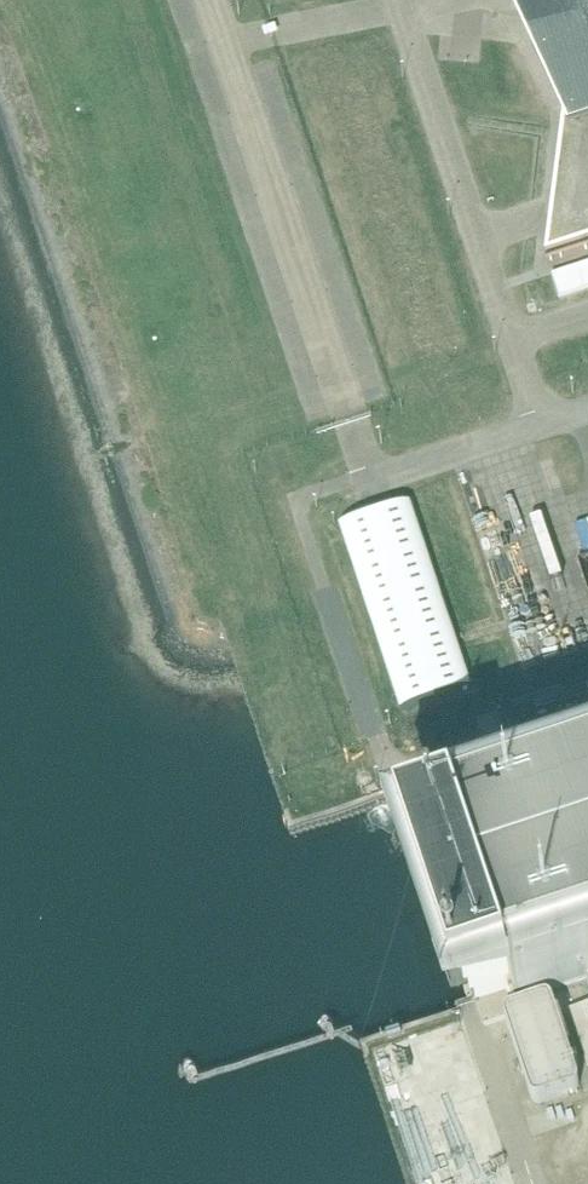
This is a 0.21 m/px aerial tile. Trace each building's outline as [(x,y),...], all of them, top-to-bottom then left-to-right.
[(578,34),(560,38),(557,35),(553,35),(550,37),(549,41),(533,45),(571,123),(566,124),(587,190),(587,0),(582,0),(578,34)] [(472,689),(411,505),(410,505),(341,527),(402,712),(472,689)] [(423,837),(428,853),(430,853),(431,856),(429,857),(430,860),(432,866),(434,865),(434,866),(469,971),(467,971),(477,999),(513,987),(516,994),(519,1003),(528,1000),(529,1002),(530,1005),(530,1007),(533,1006),(532,1004),(531,1002),(531,1000),(575,984),(587,980),(587,982),(587,774),(526,795),(517,767),(514,767),(515,769),(451,791),(450,789),(448,789),(448,791),(460,825),(427,836),(423,837)] [(577,1014),(587,1046),(587,1010),(577,1014)] [(544,1025),(525,1027),(523,1028),(521,1030),(520,1032),(520,1035),(520,1036),(546,1113),(547,1116),(549,1118),(552,1118),(554,1118),(587,1107),(587,1081),(568,1020),(567,1017),(565,1016),(562,1015),(559,1015),(549,1026),(544,1025)]
